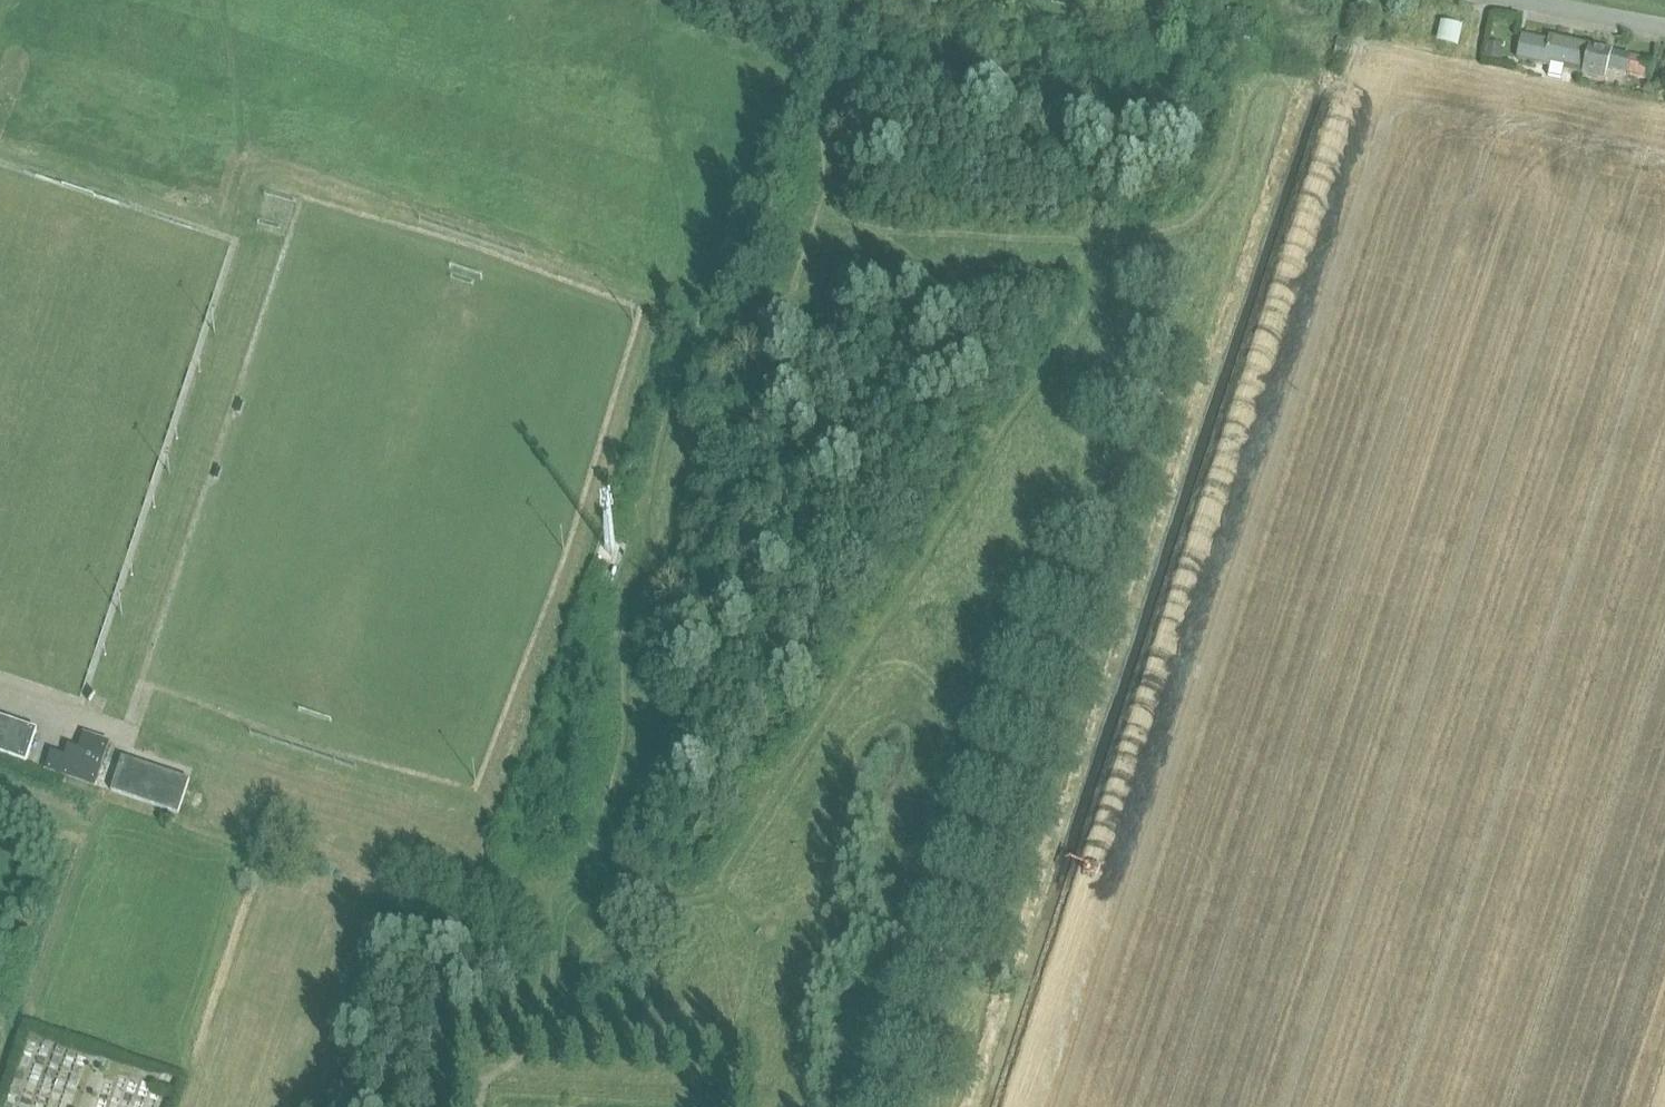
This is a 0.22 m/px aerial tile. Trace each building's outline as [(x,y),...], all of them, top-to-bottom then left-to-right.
[(1523,36),(1518,59),(1548,66),(1546,74),(1562,78),(1563,70),(1581,74),(1587,45),(1548,37),(1548,41),(1523,36)] [(1336,41),(1331,58),(1343,61),(1348,44),(1336,41)] [(1486,44),(1484,60),(1501,62),(1503,51),(1500,50),(1500,46),(1486,44)] [(1587,45),(1581,74),(1603,79),(1605,70),(1609,50),(1587,45)] [(1609,50),(1605,70),(1625,75),(1629,55),(1609,50)] [(1284,55),(1282,63),(1301,67),(1303,59),(1284,55)] [(0,718),(0,754),(25,763),(37,731),(0,718)] [(53,754),(47,770),(94,786),(109,744),(86,736),(80,752),(68,748),(65,758),(53,754)] [(190,782),(122,758),(111,792),(178,815),(190,782)]
